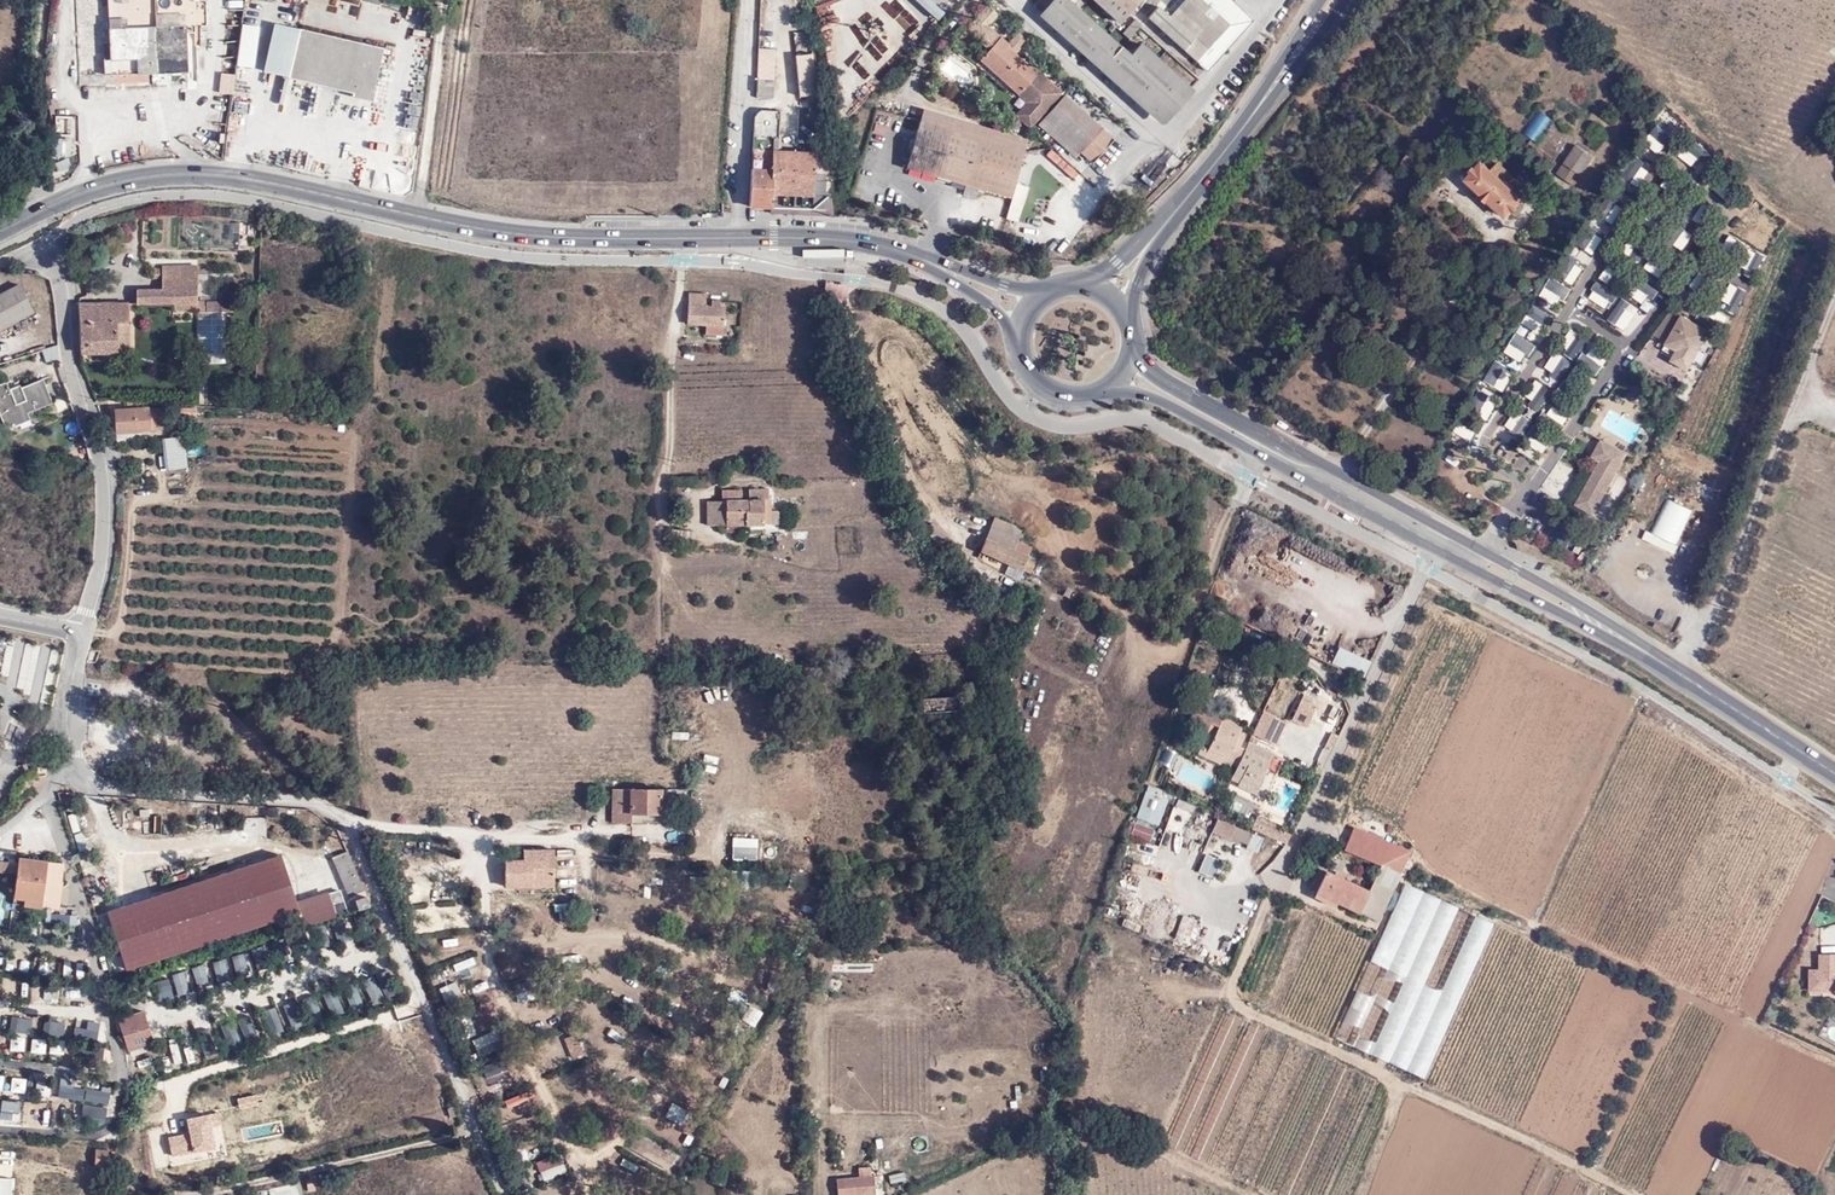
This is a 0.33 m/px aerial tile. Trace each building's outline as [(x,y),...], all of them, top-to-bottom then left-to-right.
[(111,60),(139,60),(139,73),(187,72),(186,45),(200,45),(200,28),(209,28),(209,0),(111,0),(111,60)] [(882,6),(890,16),(903,6),(898,0),(889,0),(882,6)] [(936,19),(942,12),(928,0),(914,0),(936,19)] [(1079,11),(1067,0),(1054,0),(1042,14),(1061,32),(1079,11)] [(1097,1),(1120,22),(1139,0),(1098,0),(1097,1)] [(1228,22),(1202,0),(1168,0),(1150,21),(1195,61),(1228,22)] [(1228,22),(1240,8),(1231,0),(1202,0),(1228,22)] [(986,5),(954,39),(961,45),(972,34),(979,36),(988,25),(997,15),(986,5)] [(1088,57),(1107,35),(1079,11),(1061,32),(1088,57)] [(1128,38),(1139,26),(1141,23),(1136,19),(1123,33),(1128,38)] [(879,40),(893,51),(909,32),(895,20),(879,40)] [(256,67),(259,23),(239,22),(236,66),(256,67)] [(385,49),(273,23),(262,73),(355,95),(354,99),(372,103),(385,49)] [(773,23),(760,23),(759,33),(774,33),(773,23)] [(988,25),(979,36),(976,39),(986,49),(998,34),(988,25)] [(427,54),(431,37),(414,33),(410,50),(427,54)] [(1005,41),(998,34),(986,49),(977,58),(1015,92),(1020,86),(1033,72),(1035,69),(1028,62),(1026,65),(1011,51),(1003,44),(1005,41)] [(1088,57),(1101,69),(1120,47),(1107,35),(1088,57)] [(860,60),(868,54),(858,39),(849,45),(860,60)] [(1007,39),(1005,41),(1003,44),(1011,51),(1015,47),(1007,39)] [(1101,69),(1127,92),(1156,58),(1141,45),(1131,57),(1120,47),(1101,69)] [(812,66),(811,55),(800,56),(801,67),(812,66)] [(1169,113),(1190,90),(1156,58),(1127,92),(1152,115),(1161,123),(1169,113)] [(871,65),(876,76),(888,71),(883,60),(871,65)] [(808,106),(817,106),(812,66),(801,67),(803,83),(804,82),(807,97),(808,106)] [(800,97),(807,97),(804,82),(803,83),(801,67),(797,67),(800,97)] [(1061,91),(1035,69),(1033,72),(1015,92),(1026,101),(1013,115),(1027,128),(1061,91)] [(773,81),(755,78),(755,98),(773,98),(773,81)] [(1043,116),(1067,138),(1087,116),(1063,94),(1043,116)] [(1006,104),(1003,95),(992,100),(996,109),(1006,104)] [(908,166),(937,174),(954,118),(924,108),(908,166)] [(753,133),(778,134),(779,111),(763,110),(754,117),(753,133)] [(215,115),(213,127),(228,130),(230,118),(215,115)] [(404,127),(415,129),(416,116),(405,115),(404,127)] [(1038,121),(1062,142),(1067,138),(1043,116),(1038,121)] [(1081,151),(1091,159),(1110,138),(1087,116),(1067,138),(1068,139),(1081,151)] [(954,118),(937,174),(964,182),(981,127),(954,118)] [(981,127),(964,182),(1010,196),(1019,165),(1028,141),(981,127)] [(1651,155),(1664,140),(1654,129),(1647,138),(1645,137),(1638,145),(1651,155)] [(753,133),(748,207),(771,208),(771,195),(810,197),(811,140),(798,139),(798,153),(777,152),(778,134),(753,133)] [(1693,163),(1703,152),(1688,136),(1677,147),(1693,163)] [(1068,139),(1064,143),(1077,155),(1081,151),(1068,139)] [(1596,157),(1576,145),(1557,174),(1576,187),(1596,157)] [(1072,178),(1078,171),(1051,148),(1045,155),(1072,178)] [(1494,171),(1485,163),(1467,183),(1510,222),(1527,203),(1527,200),(1512,187),(1520,178),(1502,161),(1494,171)] [(1737,191),(1728,174),(1714,183),(1718,191),(1720,191),(1725,198),(1737,191)] [(1014,183),(1007,222),(1020,224),(1027,186),(1014,183)] [(1673,212),(1687,198),(1677,186),(1669,193),(1670,194),(1663,202),(1673,212)] [(1697,223),(1705,216),(1698,205),(1680,218),(1689,231),(1698,225),(1697,223)] [(1684,236),(1675,225),(1661,238),(1670,249),(1677,245),(1677,243),(1684,236)] [(1665,264),(1654,253),(1640,267),(1652,279),(1657,273),(1658,271),(1665,264)] [(1617,288),(1629,270),(1616,261),(1605,279),(1617,288)] [(163,280),(198,279),(198,266),(164,267),(163,270),(163,280)] [(1563,297),(1575,276),(1560,267),(1548,288),(1563,297)] [(156,280),(162,279),(163,280),(163,270),(152,269),(152,275),(156,275),(156,280)] [(137,290),(137,304),(173,303),(197,303),(198,279),(163,280),(162,279),(162,289),(137,290)] [(831,308),(834,284),(826,282),(822,307),(831,308)] [(850,286),(838,284),(836,308),(847,310),(849,291),(850,286)] [(33,312),(20,286),(0,296),(0,329),(33,312)] [(689,306),(705,307),(706,295),(690,294),(689,306)] [(197,312),(226,312),(233,312),(232,302),(197,303),(197,312)] [(197,303),(173,303),(173,322),(197,321),(197,312),(197,303)] [(79,305),(80,353),(119,352),(119,322),(129,322),(129,304),(79,305)] [(725,308),(720,308),(712,308),(705,307),(689,306),(688,324),(705,325),(724,326),(725,308)] [(197,321),(198,364),(226,364),(226,312),(197,312),(197,321)] [(1687,372),(1708,332),(1680,317),(1658,357),(1687,372)] [(119,322),(119,352),(130,351),(129,322),(119,322)] [(1545,329),(1535,322),(1524,340),(1535,346),(1545,329)] [(723,339),(724,326),(705,325),(705,338),(723,339)] [(1515,352),(1504,370),(1514,377),(1526,359),(1515,352)] [(27,414),(50,404),(40,381),(11,393),(6,382),(0,385),(0,399),(5,409),(0,411),(0,415),(6,430),(20,424),(18,418),(27,414)] [(1498,403),(1487,396),(1478,408),(1489,416),(1498,403)] [(149,402),(126,400),(127,409),(149,408),(149,402)] [(149,408),(127,409),(115,410),(116,433),(151,430),(163,429),(162,408),(149,408)] [(30,420),(27,414),(18,418),(20,424),(30,420)] [(182,422),(181,414),(173,414),(173,422),(182,422)] [(151,430),(116,433),(117,443),(151,440),(151,430)] [(162,439),(166,470),(187,468),(183,436),(162,439)] [(1629,455),(1601,439),(1590,458),(1599,462),(1574,505),(1594,516),(1629,455)] [(768,471),(768,465),(761,465),(761,463),(746,462),(746,471),(768,471)] [(725,525),(763,525),(763,512),(770,512),(770,511),(770,501),(769,500),(763,500),(769,500),(769,489),(749,490),(749,501),(742,501),(742,490),(722,490),(722,501),(707,501),(707,525),(725,525)] [(1692,511),(1665,497),(1648,532),(1675,545),(1692,511)] [(763,525),(779,525),(779,511),(770,511),(770,512),(763,512),(763,525)] [(979,550),(1022,567),(1024,560),(1033,564),(1035,557),(1027,554),(1030,544),(1017,538),(1021,528),(1012,525),(1013,521),(994,515),(979,550)] [(938,550),(943,537),(930,523),(922,532),(938,550)] [(938,550),(942,555),(951,542),(947,537),(945,539),(943,537),(938,550)] [(980,576),(971,567),(964,574),(972,583),(980,576)] [(1366,659),(1337,646),(1332,659),(1361,673),(1366,659)] [(924,713),(960,711),(959,696),(922,699),(924,713)] [(1314,705),(1298,698),(1290,717),(1306,725),(1314,705)] [(1223,711),(1206,704),(1212,711),(1203,734),(1212,737),(1221,715),(1223,711)] [(1262,706),(1251,728),(1277,741),(1288,718),(1262,706)] [(1233,767),(1243,745),(1238,743),(1243,731),(1239,729),(1241,723),(1221,715),(1212,737),(1208,746),(1207,747),(1223,755),(1221,761),(1233,767)] [(1233,767),(1230,776),(1238,781),(1241,773),(1258,780),(1271,751),(1252,743),(1250,748),(1243,745),(1233,767)] [(1207,747),(1208,746),(1205,744),(1201,753),(1221,761),(1223,755),(1207,747)] [(1241,773),(1238,781),(1236,784),(1253,791),(1258,780),(1241,773)] [(1168,793),(1147,785),(1135,816),(1156,824),(1168,793)] [(611,790),(611,822),(631,823),(631,813),(630,813),(630,790),(611,790)] [(661,813),(661,790),(630,790),(630,813),(631,813),(661,813)] [(1291,831),(1256,815),(1251,828),(1285,844),(1291,831)] [(1228,838),(1245,846),(1250,836),(1215,820),(1209,833),(1227,842),(1228,838)] [(1147,830),(1134,825),(1130,836),(1142,841),(1147,830)] [(1412,850),(1353,826),(1344,849),(1403,872),(1412,850)] [(1250,836),(1245,846),(1244,849),(1255,855),(1261,842),(1250,836)] [(1319,854),(1299,844),(1295,854),(1315,863),(1319,854)] [(532,883),(554,882),(553,850),(537,850),(537,855),(524,855),(524,861),(505,861),(505,886),(532,886),(532,883)] [(348,896),(363,890),(347,852),(332,858),(348,896)] [(280,855),(199,882),(215,940),(299,912),(303,927),(347,913),(340,890),(328,893),(327,891),(295,902),(280,855)] [(42,902),(47,863),(18,858),(12,905),(25,907),(26,900),(42,902)] [(9,864),(0,863),(0,873),(8,874),(9,864)] [(42,909),(48,911),(54,864),(47,863),(42,902),(42,909)] [(54,864),(48,911),(59,912),(62,889),(61,889),(61,883),(60,883),(62,865),(54,864)] [(1315,892),(1324,870),(1316,865),(1306,887),(1315,892)] [(757,876),(792,877),(793,868),(757,867),(757,876)] [(1390,888),(1396,875),(1381,868),(1376,880),(1390,888)] [(1376,920),(1390,888),(1376,880),(1372,879),(1367,890),(1324,870),(1315,892),(1376,920)] [(1424,1075),(1493,919),(1405,878),(1404,878),(1336,1036),(1424,1075)] [(215,940),(199,882),(108,912),(127,969),(215,940)] [(358,909),(369,906),(366,896),(355,900),(358,909)] [(25,907),(42,909),(42,902),(26,900),(25,907)] [(1819,971),(1819,989),(1834,989),(1834,955),(1819,955),(1819,971)] [(1819,989),(1819,971),(1808,971),(1809,988),(1819,989)] [(142,1013),(125,1019),(129,1049),(132,1056),(154,1048),(142,1013)] [(129,1049),(125,1019),(120,1020),(129,1049)] [(571,1058),(583,1054),(576,1035),(564,1040),(571,1058)] [(459,1115),(457,1106),(449,1108),(451,1117),(459,1115)] [(667,1169),(674,1157),(637,1136),(629,1148),(667,1169)] [(107,1166),(107,1151),(96,1150),(96,1166),(107,1166)] [(891,1183),(906,1179),(905,1172),(889,1175),(891,1183)] [(879,1175),(837,1179),(838,1194),(863,1194),(876,1194),(874,1180),(880,1179),(879,1175)]
